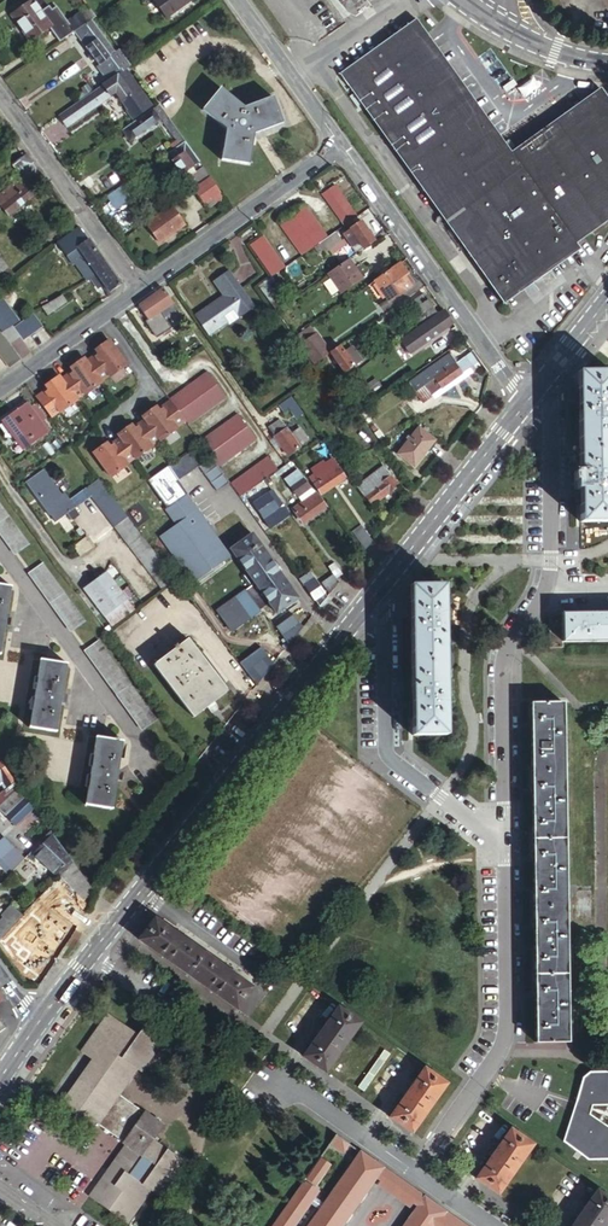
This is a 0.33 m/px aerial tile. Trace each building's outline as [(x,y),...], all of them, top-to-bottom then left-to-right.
[(172,19),(197,0),(158,0),(172,19)] [(53,29),(55,28),(44,13),(35,1),(14,15),(34,42),(53,29)] [(52,7),(44,13),(55,28),(53,29),(62,44),(79,33),(71,22),(60,8),(55,11),(52,7)] [(94,21),(99,18),(94,11),(87,16),(85,13),(71,22),(79,33),(94,21)] [(341,74),(489,281),(487,283),(502,304),(582,248),(578,242),(607,220),(607,98),(603,90),(511,154),(416,20),(341,74)] [(129,71),(134,67),(123,52),(119,56),(94,21),(79,33),(102,67),(99,70),(108,82),(124,70),(126,72),(129,71)] [(150,100),(129,71),(126,72),(64,115),(72,127),(121,94),(139,120),(150,111),(145,104),(150,100)] [(223,162),(251,167),(257,136),(285,125),(277,100),(248,109),(223,90),(205,111),(229,130),(223,162)] [(145,104),(150,111),(155,108),(150,100),(145,104)] [(187,142),(162,106),(159,108),(126,131),(133,142),(165,119),(183,145),(187,142)] [(204,167),(187,142),(183,145),(168,156),(185,180),(204,167)] [(20,175),(35,165),(27,154),(13,165),(20,175)] [(40,172),(35,165),(20,175),(23,180),(0,197),(0,201),(3,205),(10,215),(36,196),(26,182),(40,172)] [(224,195),(212,178),(196,190),(208,206),(224,195)] [(125,187),(109,198),(119,211),(134,199),(125,187)] [(348,227),(360,219),(339,189),(327,197),(348,227)] [(227,198),(224,195),(208,206),(211,209),(227,198)] [(188,226),(173,206),(147,224),(162,244),(188,226)] [(283,226),(304,257),(321,246),(329,240),(308,209),(283,226)] [(61,230),(67,238),(80,228),(74,220),(61,230)] [(347,236),(361,255),(379,242),(365,223),(347,236)] [(62,256),(87,238),(80,228),(67,238),(53,248),(57,254),(60,252),(62,256)] [(339,234),(329,240),(321,246),(325,252),(328,250),(331,254),(342,247),(339,242),(343,239),(339,234)] [(274,279),(286,270),(265,239),(253,248),(274,279)] [(98,274),(108,267),(88,240),(73,252),(80,263),(76,266),(83,275),(85,274),(89,280),(91,278),(98,274)] [(15,276),(0,255),(0,288),(15,276)] [(404,277),(417,267),(412,260),(379,283),(397,308),(419,293),(410,281),(407,283),(404,277)] [(345,266),(324,280),(338,300),(359,285),(345,266)] [(106,286),(113,297),(116,294),(116,290),(121,286),(108,267),(98,274),(91,278),(100,291),(106,286)] [(217,282),(227,296),(224,298),(239,319),(255,309),(230,273),(217,282)] [(291,303),(273,279),(260,288),(278,312),(291,303)] [(179,311),(164,289),(139,307),(162,338),(174,330),(167,320),(179,311)] [(70,301),(65,294),(46,307),(51,314),(70,301)] [(421,327),(442,313),(428,294),(408,308),(421,327)] [(239,319),(224,298),(198,317),(211,336),(230,323),(231,325),(239,319)] [(416,334),(404,342),(414,355),(458,325),(449,313),(417,335),(416,334)] [(2,332),(20,357),(22,361),(32,354),(24,342),(44,328),(34,314),(7,329),(2,332)] [(312,329),(303,318),(290,327),(298,339),(312,329)] [(20,357),(2,332),(0,329),(0,356),(7,366),(20,357)] [(312,329),(298,339),(303,346),(319,367),(335,355),(321,336),(318,337),(312,329)] [(95,357),(87,363),(101,383),(109,377),(110,379),(127,367),(109,342),(96,352),(97,354),(99,357),(96,358),(95,357)] [(345,349),(335,355),(350,376),(369,362),(358,348),(349,354),(345,349)] [(412,383),(419,392),(427,387),(464,361),(457,351),(412,383)] [(482,364),(475,354),(464,361),(427,387),(440,404),(449,397),(448,396),(444,391),(474,370),(482,364)] [(87,363),(84,360),(71,370),(72,372),(74,374),(71,376),(70,375),(62,381),(77,401),(84,395),(85,397),(102,385),(101,383),(87,363)] [(478,375),(474,370),(444,391),(448,396),(478,375)] [(578,372),(580,523),(581,523),(607,522),(607,371),(578,372)] [(208,374),(170,401),(172,403),(186,423),(188,426),(226,399),(208,374)] [(62,381),(60,378),(46,387),(48,390),(49,392),(47,394),(46,393),(37,399),(53,418),(60,413),(61,414),(77,402),(77,401),(62,381)] [(294,411),(300,420),(306,416),(295,400),(284,408),(289,415),(294,411)] [(158,408),(144,417),(146,421),(161,441),(162,442),(178,430),(177,429),(186,423),(172,403),(163,409),(164,410),(161,412),(159,410),(158,408)] [(5,420),(26,448),(47,433),(26,405),(5,420)] [(238,416),(201,443),(219,468),(256,441),(238,416)] [(153,446),(161,441),(146,421),(138,427),(139,428),(137,430),(135,428),(133,425),(119,435),(122,438),(136,458),(137,460),(154,448),(153,446)] [(282,421),(270,429),(290,457),(302,448),(301,447),(309,441),(301,430),(292,436),(282,421)] [(397,456),(415,469),(435,442),(419,429),(397,456)] [(136,458),(122,438),(113,444),(114,446),(112,448),(110,445),(108,443),(95,453),(112,477),(129,465),(128,464),(136,458)] [(405,481),(382,449),(376,454),(384,466),(361,483),(367,490),(365,493),(373,504),(405,481)] [(192,451),(171,466),(180,479),(201,464),(192,451)] [(323,492),(345,476),(331,456),(308,472),(313,479),(318,477),(321,481),(317,484),(323,492)] [(270,459),(232,486),(241,498),(279,471),(270,459)] [(26,483),(28,486),(45,473),(43,471),(26,483)] [(286,481),(298,498),(313,488),(300,471),(286,481)] [(44,486),(51,481),(45,473),(28,486),(47,511),(49,510),(54,518),(73,504),(71,502),(70,500),(60,508),(51,496),(44,486)] [(96,474),(82,485),(85,489),(99,479),(96,474)] [(99,479),(85,489),(87,491),(90,495),(104,485),(99,479)] [(58,490),(51,481),(44,486),(51,496),(58,490)] [(82,485),(66,495),(70,500),(85,489),(82,485)] [(90,495),(162,591),(176,580),(104,485),(90,495)] [(70,500),(66,495),(61,489),(58,490),(51,496),(60,508),(70,500)] [(85,489),(70,500),(71,502),(87,491),(85,489)] [(291,515),(273,490),(251,506),(270,531),(291,515)] [(293,511),(303,525),(326,508),(317,494),(293,511)] [(218,546),(221,544),(186,496),(165,511),(177,527),(165,535),(172,544),(169,546),(196,583),(228,559),(218,546)] [(252,535),(245,526),(226,540),(233,549),(252,535)] [(353,534),(367,553),(374,544),(362,528),(353,534)] [(172,544),(165,535),(162,537),(169,546),(172,544)] [(258,584),(250,590),(261,604),(268,598),(272,603),(280,614),(300,600),(252,535),(233,549),(258,584)] [(73,550),(80,561),(96,549),(88,539),(73,550)] [(228,559),(231,557),(221,544),(218,546),(228,559)] [(47,564),(33,575),(74,633),(88,623),(47,564)] [(306,566),(295,573),(322,611),(330,600),(306,566)] [(331,570),(336,577),(338,581),(342,578),(334,568),(331,570)] [(108,573),(86,590),(113,626),(135,609),(108,573)] [(325,586),(333,597),(342,586),(338,581),(336,577),(325,586)] [(3,655),(8,625),(9,617),(14,588),(0,585),(0,655),(3,655)] [(412,587),(410,587),(413,737),(448,736),(444,585),(412,587)] [(250,590),(219,613),(233,632),(263,610),(259,605),(261,604),(250,590)] [(268,598),(261,604),(264,609),(272,603),(268,598)] [(563,613),(563,615),(563,644),(607,643),(607,613),(563,613)] [(549,615),(550,619),(550,649),(563,648),(563,644),(563,615),(549,615)] [(194,717),(228,692),(189,640),(154,665),(194,717)] [(103,643),(88,653),(144,732),(159,722),(103,643)] [(32,729),(58,733),(63,703),(64,695),(69,665),(43,662),(32,729)] [(261,685),(269,674),(263,669),(254,679),(261,685)] [(569,1042),(565,704),(532,704),(535,1043),(569,1042)] [(99,740),(88,809),(114,812),(119,783),(120,774),(124,743),(120,743),(120,739),(116,739),(116,742),(99,740)] [(1,759),(0,760),(0,782),(7,778),(13,785),(17,781),(1,759)] [(52,830),(28,797),(18,783),(0,798),(0,806),(2,808),(0,810),(0,811),(5,817),(26,798),(36,809),(18,826),(35,845),(52,830)] [(26,798),(5,817),(4,819),(7,823),(11,819),(18,826),(36,809),(26,798)] [(66,873),(76,864),(53,831),(28,855),(32,859),(36,856),(56,877),(63,869),(66,873)] [(22,856),(5,839),(0,843),(0,861),(8,869),(22,856)] [(8,869),(0,861),(0,878),(8,869)] [(97,895),(76,864),(66,873),(44,895),(55,905),(70,890),(77,888),(88,902),(97,895)] [(189,893),(180,907),(191,915),(201,901),(189,893)] [(35,925),(55,905),(44,895),(37,902),(24,915),(35,925)] [(12,906),(2,916),(4,918),(13,927),(16,923),(23,917),(12,906)] [(0,922),(0,940),(13,927),(4,918),(0,922)] [(238,1009),(253,987),(155,919),(140,941),(238,1009)] [(16,923),(13,927),(0,940),(0,941),(27,976),(47,961),(23,928),(21,930),(16,923)] [(362,1023),(340,1007),(305,1058),(327,1074),(362,1023)] [(144,1031),(114,1010),(87,1048),(98,1056),(66,1101),(100,1124),(102,1121),(125,1136),(124,1138),(128,1140),(91,1192),(130,1220),(153,1187),(164,1195),(189,1159),(155,1136),(165,1122),(146,1108),(145,1109),(123,1094),(143,1065),(147,1068),(169,1037),(149,1023),(144,1031)] [(448,1084),(426,1068),(390,1118),(413,1134),(448,1084)] [(589,1160),(607,1160),(607,1127),(590,1114),(592,1105),(607,1105),(607,1072),(591,1072),(584,1077),(577,1101),(585,1104),(580,1121),(564,1142),(589,1160)] [(534,1144),(511,1128),(476,1178),(499,1194),(534,1144)] [(348,1144),(336,1136),(329,1145),(341,1154),(348,1144)] [(375,1179),(382,1168),(360,1152),(323,1205),(313,1198),(318,1191),(303,1181),(272,1225),(293,1225),(309,1204),(319,1211),(309,1225),(342,1225),(375,1179)] [(319,1159),(305,1178),(316,1186),(330,1166),(319,1159)] [(424,1198),(382,1168),(375,1179),(379,1182),(378,1184),(411,1207),(412,1205),(417,1208),(424,1198)] [(598,1189),(572,1225),(606,1225),(607,1223),(607,1197),(598,1189)] [(404,1225),(435,1225),(445,1213),(424,1198),(417,1208),(404,1225)] [(445,1213),(435,1225),(464,1225),(445,1213)]
